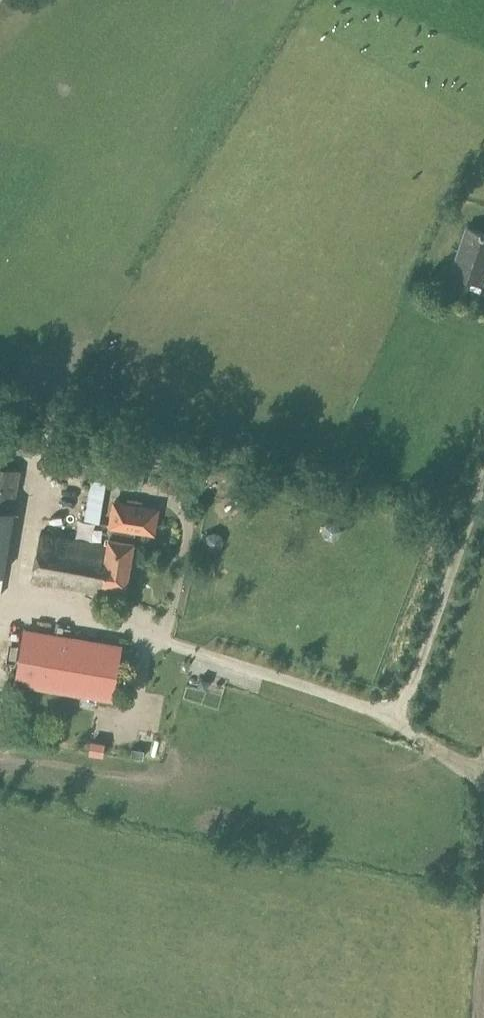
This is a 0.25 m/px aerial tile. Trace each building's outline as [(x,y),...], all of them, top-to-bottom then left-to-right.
[(483,284),(483,283),(483,232),(468,226),(452,270),(447,269),(441,286),(464,295),(469,279),(483,284)] [(21,469),(0,466),(0,595),(21,469)] [(156,535),(160,510),(142,507),(143,500),(128,498),(128,504),(115,502),(111,526),(112,526),(110,539),(108,538),(107,546),(40,533),(32,580),(99,591),(98,595),(124,601),(135,543),(134,543),(136,531),(156,535)] [(121,647),(25,631),(17,681),(112,697),(121,647)] [(92,740),(90,752),(103,754),(105,742),(92,740)] [(133,749),(132,757),(144,759),(145,751),(133,749)]
